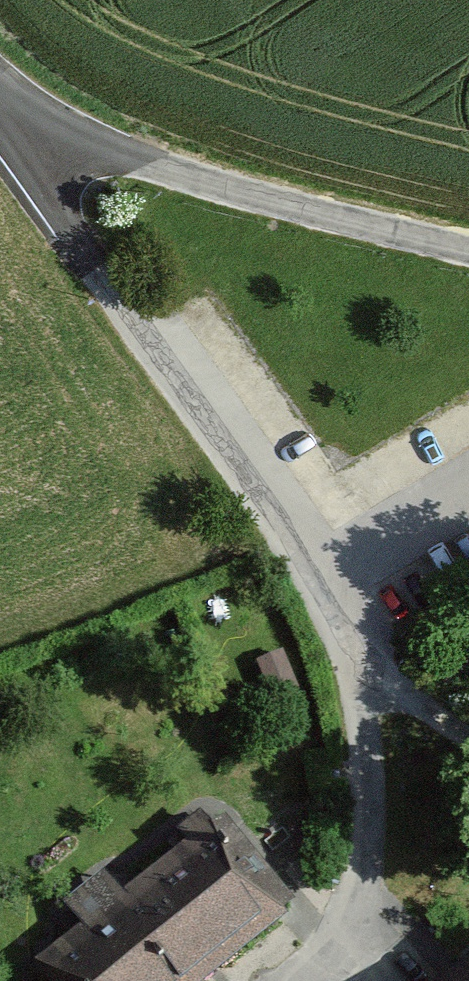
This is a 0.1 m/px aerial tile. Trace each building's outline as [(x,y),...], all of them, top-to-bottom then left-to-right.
[(299,909),(211,806),(30,960),(48,980),(213,980),(299,909)] [(431,980),(468,980),(468,947),(431,980)]
